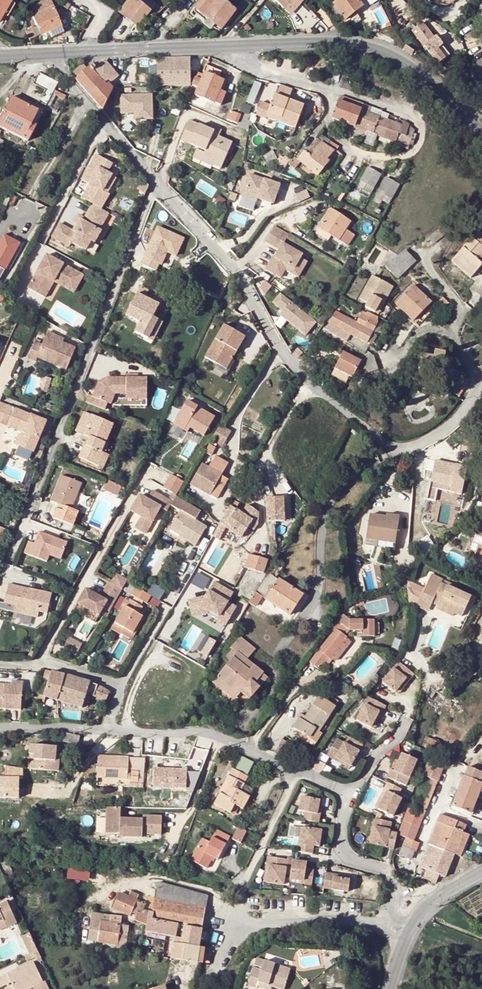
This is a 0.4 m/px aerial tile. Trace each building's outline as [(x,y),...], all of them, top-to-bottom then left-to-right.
[(10,2),(8,0),(0,0),(0,19),(10,2)] [(40,35),(49,31),(61,26),(53,8),(50,0),(49,0),(39,4),(30,8),(40,35)] [(119,13),(138,28),(151,12),(136,0),(129,0),(119,13)] [(193,11),(195,9),(221,29),(225,24),(235,12),(239,8),(231,1),(231,0),(225,0),(223,2),(221,0),(179,0),(193,11)] [(292,0),(275,0),(284,9),(292,0)] [(345,21),(364,7),(358,0),(331,0),(345,21)] [(63,32),(61,26),(49,31),(50,34),(53,33),(54,36),(63,32)] [(35,38),(31,29),(25,32),(29,40),(35,38)] [(437,37),(425,47),(431,54),(443,45),(437,37)] [(406,44),(403,50),(412,55),(415,49),(406,44)] [(158,58),(158,87),(192,86),(191,58),(158,58)] [(93,63),(75,79),(102,112),(114,89),(109,84),(119,76),(105,60),(96,67),(93,63)] [(204,72),(217,78),(220,71),(207,65),(204,72)] [(201,80),(197,89),(194,96),(214,104),(220,91),(224,81),(217,78),(204,72),(201,80)] [(39,73),(33,84),(45,91),(39,102),(46,105),(57,83),(39,73)] [(192,86),(197,89),(201,80),(195,78),(192,86)] [(291,92),(279,87),(276,96),(275,95),(271,107),(261,104),(257,115),(266,119),(268,114),(281,119),(279,124),(295,129),(304,106),(288,100),(291,92)] [(220,91),(214,104),(220,107),(226,93),(220,91)] [(152,94),(121,95),(122,113),(135,113),(135,120),(153,119),(152,94)] [(25,105),(10,97),(7,103),(22,110),(25,105)] [(341,97),(339,102),(354,107),(356,102),(341,97)] [(356,102),(354,107),(362,110),(364,105),(356,101),(356,102)] [(332,118),(348,124),(354,107),(339,102),(332,118)] [(7,103),(0,117),(0,128),(26,142),(32,132),(27,129),(30,124),(37,112),(25,105),(22,110),(7,103)] [(368,113),(370,107),(364,105),(362,110),(368,113)] [(348,124),(355,127),(362,110),(354,107),(348,124)] [(368,113),(380,117),(382,112),(370,107),(368,113)] [(362,129),(368,113),(362,110),(355,127),(357,128),(354,137),(363,140),(364,136),(367,130),(362,129)] [(226,123),(231,125),(236,113),(230,111),(226,123)] [(237,127),(241,115),(236,113),(231,125),(237,127)] [(374,134),(380,117),(368,113),(362,129),(367,130),(364,136),(367,137),(365,143),(373,146),(378,135),(374,134)] [(266,119),(279,124),(281,119),(268,114),(266,119)] [(387,120),(380,117),(374,134),(378,135),(381,136),(384,129),(387,120)] [(206,151),(204,157),(223,165),(233,143),(225,139),(220,137),(213,135),(215,131),(209,129),(189,120),(181,141),(198,148),(206,151)] [(387,120),(384,129),(391,132),(394,123),(387,120)] [(407,132),(409,126),(404,121),(402,126),(399,134),(405,136),(403,145),(409,147),(410,145),(413,146),(416,136),(414,135),(407,132)] [(395,146),(396,142),(399,134),(402,126),(394,123),(391,132),(384,129),(381,136),(393,141),(392,145),(395,146)] [(222,130),(211,125),(209,129),(215,131),(213,135),(220,137),(222,130)] [(399,134),(396,142),(403,145),(405,136),(399,134)] [(325,137),(322,142),(328,146),(331,141),(325,137)] [(328,146),(334,150),(336,151),(339,146),(331,141),(328,146)] [(328,146),(322,142),(310,157),(304,152),(298,160),(317,177),(329,163),(327,160),(334,150),(328,146)] [(206,151),(198,148),(193,159),(201,163),(204,157),(206,151)] [(90,184),(82,199),(93,204),(102,209),(109,194),(103,190),(111,175),(106,172),(111,163),(95,155),(82,180),(90,184)] [(223,165),(204,157),(201,163),(212,167),(213,166),(214,167),(221,169),(223,165)] [(286,167),(289,163),(283,159),(280,163),(279,165),(284,168),(286,167)] [(280,175),(285,176),(289,169),(286,167),(284,168),(280,175)] [(361,181),(374,188),(381,175),(368,168),(361,181)] [(280,186),(249,175),(242,198),(257,203),(258,200),(274,205),(280,186)] [(386,178),(374,201),(381,205),(382,201),(389,205),(400,186),(386,178)] [(374,188),(361,181),(357,186),(371,194),(374,188)] [(101,230),(110,213),(93,204),(86,219),(84,222),(79,223),(78,227),(75,232),(61,225),(54,239),(72,248),(74,244),(89,251),(93,242),(97,244),(103,231),(101,230)] [(319,228),(347,246),(354,235),(346,230),(350,222),(331,209),(319,228)] [(84,222),(86,218),(79,215),(74,225),(78,227),(79,223),(84,222)] [(187,237),(157,225),(141,264),(158,272),(168,251),(179,256),(187,237)] [(444,225),(437,230),(440,233),(442,236),(448,231),(444,225)] [(280,279),(285,270),(287,265),(301,272),(307,262),(301,258),(302,255),(283,244),(288,235),(274,227),(265,242),(279,250),(275,258),(273,256),(265,270),(280,279)] [(431,240),(440,233),(437,230),(428,237),(431,240)] [(471,278),(481,266),(481,265),(479,262),(481,259),(481,233),(479,231),(452,261),(471,278)] [(20,244),(4,235),(0,241),(0,281),(20,244)] [(405,250),(386,268),(397,279),(416,261),(405,250)] [(77,282),(81,273),(48,256),(31,290),(48,299),(57,283),(69,289),(73,280),(77,282)] [(287,265),(285,270),(298,278),(301,272),(287,265)] [(86,276),(81,273),(77,282),(73,280),(69,289),(77,293),(86,276)] [(365,307),(375,312),(390,285),(372,276),(360,299),(366,303),(365,307)] [(390,285),(375,312),(379,314),(394,287),(390,285)] [(396,303),(414,322),(417,318),(428,306),(432,302),(414,285),(396,303)] [(155,314),(163,298),(141,287),(125,316),(139,324),(135,333),(148,340),(158,321),(156,320),(153,318),(155,314)] [(304,336),(316,322),(281,293),(273,303),(282,311),(279,314),(304,336)] [(428,306),(417,318),(422,322),(433,311),(428,306)] [(349,335),(356,323),(335,312),(327,327),(333,331),(335,327),(349,335)] [(358,340),(371,315),(367,313),(365,315),(361,312),(356,323),(349,335),(358,340)] [(377,318),(371,315),(358,340),(366,343),(377,323),(377,318)] [(162,323),(158,321),(148,340),(152,342),(162,323)] [(74,329),(66,325),(64,330),(72,334),(74,329)] [(224,326),(205,358),(215,364),(217,360),(229,366),(245,338),(224,326)] [(75,347),(61,341),(52,337),(53,333),(46,330),(41,343),(33,340),(27,355),(35,359),(37,355),(67,368),(75,347)] [(62,337),(53,333),(52,337),(61,341),(62,337)] [(298,347),(294,352),(299,357),(303,352),(298,347)] [(317,352),(314,359),(320,362),(323,354),(317,352)] [(359,360),(343,353),(332,375),(346,383),(349,377),(352,379),(361,361),(359,360)] [(374,356),(359,360),(361,361),(363,367),(376,363),(374,356)] [(217,360),(215,364),(226,370),(229,366),(217,360)] [(376,363),(363,367),(365,375),(378,371),(376,363)] [(435,390),(437,384),(438,375),(428,373),(427,377),(425,388),(435,390)] [(90,395),(87,402),(106,410),(109,403),(111,404),(115,394),(126,394),(126,399),(147,399),(147,379),(124,378),(124,380),(118,380),(118,378),(107,378),(100,382),(93,396),(90,395)] [(215,418),(187,401),(174,424),(188,433),(190,428),(204,436),(215,418)] [(9,405),(2,422),(26,432),(21,445),(36,451),(47,420),(9,405)] [(283,412),(277,409),(271,421),(276,424),(283,412)] [(88,438),(79,459),(98,467),(104,454),(101,453),(105,444),(113,425),(84,412),(75,432),(88,438)] [(188,433),(174,424),(167,436),(181,444),(188,433)] [(219,425),(211,440),(223,446),(231,432),(219,425)] [(210,445),(206,453),(211,456),(215,448),(210,445)] [(104,454),(98,467),(103,469),(109,456),(105,455),(104,454)] [(216,457),(212,463),(209,469),(201,465),(189,484),(210,496),(224,470),(227,464),(216,457)] [(435,461),(429,491),(439,493),(440,490),(462,495),(468,468),(435,461)] [(185,483),(172,475),(164,488),(177,496),(179,493),(183,485),(185,483)] [(61,476),(51,502),(58,505),(64,507),(62,511),(56,509),(53,518),(73,526),(78,512),(72,510),(81,484),(61,476)] [(126,489),(107,481),(104,489),(120,496),(122,492),(124,493),(126,489)] [(183,486),(179,493),(186,497),(190,490),(183,486)] [(240,489),(234,501),(240,504),(246,492),(240,489)] [(167,512),(173,503),(153,491),(148,500),(140,496),(131,511),(142,517),(136,528),(146,534),(161,509),(167,512)] [(181,510),(171,526),(182,533),(180,536),(196,546),(208,526),(196,520),(201,512),(177,496),(173,503),(172,504),(181,510)] [(283,498),(266,498),(267,522),(284,522),(283,498)] [(231,507),(220,523),(225,528),(233,534),(241,540),(248,528),(253,531),(257,524),(259,513),(248,505),(242,514),(231,507)] [(211,519),(220,523),(224,515),(216,511),(211,519)] [(395,544),(399,522),(386,521),(387,517),(369,515),(366,539),(395,544)] [(219,539),(225,528),(220,523),(213,536),(219,539)] [(479,525),(472,545),(480,548),(481,549),(481,526),(479,525)] [(64,548),(36,537),(31,548),(26,546),(21,558),(43,567),(46,560),(57,564),(64,548)] [(480,548),(472,545),(469,544),(465,552),(469,554),(470,551),(477,554),(480,548)] [(263,574),(267,561),(249,555),(245,568),(263,574)] [(283,564),(275,559),(273,562),(269,569),(277,574),(283,564)] [(269,569),(266,573),(274,578),(277,574),(269,569)] [(254,593),(262,598),(290,616),(303,596),(274,578),(266,573),(258,586),(254,593)] [(437,606),(455,614),(462,617),(471,597),(441,583),(442,580),(431,575),(422,594),(433,599),(439,602),(437,606)] [(123,589),(147,603),(151,596),(127,581),(123,589)] [(112,609),(122,590),(109,582),(101,598),(86,590),(78,604),(99,616),(105,605),(112,609)] [(207,596),(189,600),(193,616),(210,611),(219,617),(217,620),(226,625),(237,608),(228,603),(234,594),(215,582),(207,596)] [(52,594),(29,589),(28,595),(22,593),(23,588),(8,584),(4,603),(15,606),(23,608),(21,614),(38,618),(39,612),(47,614),(52,594)] [(248,602),(256,608),(262,598),(254,593),(248,602)] [(415,606),(418,607),(427,612),(431,603),(433,599),(422,594),(420,594),(416,603),(415,606)] [(125,605),(115,622),(133,633),(143,616),(138,613),(142,606),(131,600),(127,605),(125,605)] [(13,613),(15,606),(4,603),(0,602),(0,610),(13,613)] [(455,614),(437,606),(436,609),(453,618),(455,614)] [(350,621),(342,614),(336,621),(340,624),(348,630),(363,630),(363,637),(374,637),(374,635),(379,635),(379,624),(374,624),(374,621),(363,621),(350,621)] [(340,624),(336,621),(332,627),(336,630),(310,663),(319,670),(324,664),(327,666),(331,661),(329,659),(332,656),(345,640),(347,637),(344,636),(348,630),(340,624)] [(133,633),(115,622),(112,628),(130,638),(133,633)] [(231,648),(233,649),(238,653),(246,660),(255,649),(240,637),(231,648)] [(82,645),(70,638),(65,646),(71,650),(69,654),(75,657),(82,645)] [(345,640),(332,656),(336,660),(350,644),(345,640)] [(226,657),(231,661),(238,653),(233,649),(226,657)] [(251,698),(260,688),(254,683),(262,674),(246,660),(238,653),(231,661),(218,677),(240,697),(244,692),(251,698)] [(393,658),(376,678),(389,688),(400,675),(402,677),(408,670),(398,661),(393,658)] [(56,701),(65,675),(47,670),(44,679),(48,680),(42,697),(45,698),(56,701)] [(268,679),(262,674),(254,683),(260,688),(268,679)] [(65,675),(56,701),(95,712),(98,702),(85,697),(89,683),(72,677),(65,675)] [(400,675),(389,688),(392,690),(402,677),(400,675)] [(240,697),(218,677),(213,683),(235,701),(240,697)] [(0,684),(0,708),(21,710),(24,682),(12,681),(12,685),(0,684)] [(379,702),(362,694),(351,717),(365,724),(373,709),(375,710),(379,702)] [(293,728),(310,740),(316,730),(320,732),(336,707),(320,696),(303,721),(299,719),(293,728)] [(375,710),(373,709),(365,724),(367,726),(375,710)] [(316,730),(310,740),(316,744),(323,734),(320,732),(316,730)] [(80,736),(65,733),(64,741),(78,744),(80,736)] [(341,742),(331,737),(322,754),(330,759),(331,755),(347,763),(358,742),(344,735),(341,742)] [(431,738),(425,749),(435,754),(439,744),(440,743),(431,738)] [(36,769),(41,745),(31,744),(30,753),(34,754),(32,769),(36,769)] [(439,744),(435,754),(441,756),(445,747),(439,744)] [(55,746),(41,745),(36,769),(57,771),(58,755),(54,754),(55,746)] [(393,758),(390,768),(387,767),(384,775),(403,783),(412,756),(395,750),(393,758)] [(34,754),(30,753),(25,753),(24,767),(32,769),(34,754)] [(142,772),(144,756),(127,753),(127,759),(127,771),(130,771),(142,772)] [(331,755),(330,759),(345,767),(347,763),(331,755)] [(249,772),(254,762),(242,756),(237,767),(249,772)] [(98,757),(97,777),(126,779),(127,771),(127,759),(98,757)] [(325,764),(316,760),(312,769),(322,772),(325,764)] [(444,768),(429,762),(423,777),(430,780),(417,812),(409,809),(398,835),(406,838),(400,856),(411,860),(414,852),(417,853),(420,843),(414,841),(444,768)] [(0,776),(0,797),(23,797),(23,765),(6,766),(6,776),(0,776)] [(467,767),(452,807),(471,814),(477,798),(481,787),(481,773),(467,767)] [(201,774),(156,770),(154,789),(195,792),(201,774)] [(142,772),(130,771),(129,783),(141,784),(142,772)] [(234,807),(237,809),(240,802),(226,793),(230,784),(241,789),(243,785),(228,776),(223,787),(225,788),(221,795),(219,795),(213,806),(229,815),(234,807)] [(376,808),(391,814),(399,795),(395,794),(398,786),(383,779),(378,794),(380,795),(376,808)] [(226,793),(240,802),(245,795),(240,792),(241,789),(230,784),(226,793)] [(249,798),(245,795),(240,802),(245,804),(249,798)] [(302,811),(300,818),(316,822),(317,814),(314,813),(315,805),(316,799),(299,795),(296,809),(302,811)] [(242,811),(245,804),(240,802),(237,809),(242,811)] [(125,822),(125,811),(107,810),(107,836),(120,837),(120,839),(143,839),(143,836),(143,822),(125,822)] [(389,818),(370,814),(368,823),(371,824),(368,840),(391,845),(394,830),(387,829),(389,818)] [(441,815),(424,861),(430,864),(427,870),(424,878),(437,883),(440,875),(446,877),(455,855),(463,833),(466,825),(441,815)] [(162,819),(143,818),(143,822),(143,836),(161,836),(162,819)] [(297,835),(294,850),(309,852),(310,845),(316,846),(318,829),(302,827),(301,835),(297,835)] [(245,832),(237,828),(230,841),(238,845),(245,832)] [(470,835),(463,833),(455,855),(461,857),(470,835)] [(228,843),(214,836),(208,847),(200,843),(189,865),(204,873),(210,862),(216,865),(228,843)] [(284,858),(264,856),(263,863),(266,864),(264,881),(280,884),(284,858)] [(289,859),(286,876),(299,879),(298,882),(308,884),(311,869),(302,867),(303,862),(289,859)] [(421,868),(427,870),(430,864),(424,861),(421,868)] [(93,880),(93,868),(69,869),(69,880),(93,880)] [(320,886),(331,888),(335,876),(330,875),(330,872),(322,871),(320,886)] [(347,878),(335,876),(331,888),(345,890),(347,878)] [(153,920),(202,928),(208,895),(158,883),(152,912),(153,920)] [(129,896),(120,893),(113,908),(130,915),(138,895),(131,892),(129,896)] [(5,923),(8,930),(18,925),(9,905),(0,909),(0,925),(5,923)] [(147,925),(149,911),(139,908),(135,920),(147,925)] [(147,925),(146,931),(182,938),(181,944),(173,943),(171,958),(197,962),(200,947),(202,928),(153,920),(152,912),(149,911),(147,925)] [(95,912),(91,912),(87,940),(90,941),(95,912)] [(90,941),(116,945),(120,923),(121,916),(95,912),(90,941)] [(120,923),(116,945),(115,951),(121,952),(125,952),(129,926),(120,923)] [(31,932),(24,935),(32,954),(39,951),(31,932)] [(205,948),(200,947),(197,962),(203,963),(205,948)] [(281,958),(279,965),(288,968),(290,960),(281,958)] [(257,982),(270,985),(283,988),(288,968),(279,965),(263,961),(261,969),(251,967),(247,985),(256,987),(256,986),(257,982)] [(44,987),(35,966),(0,982),(0,988),(8,988),(12,987),(13,988),(40,988),(44,987)]
